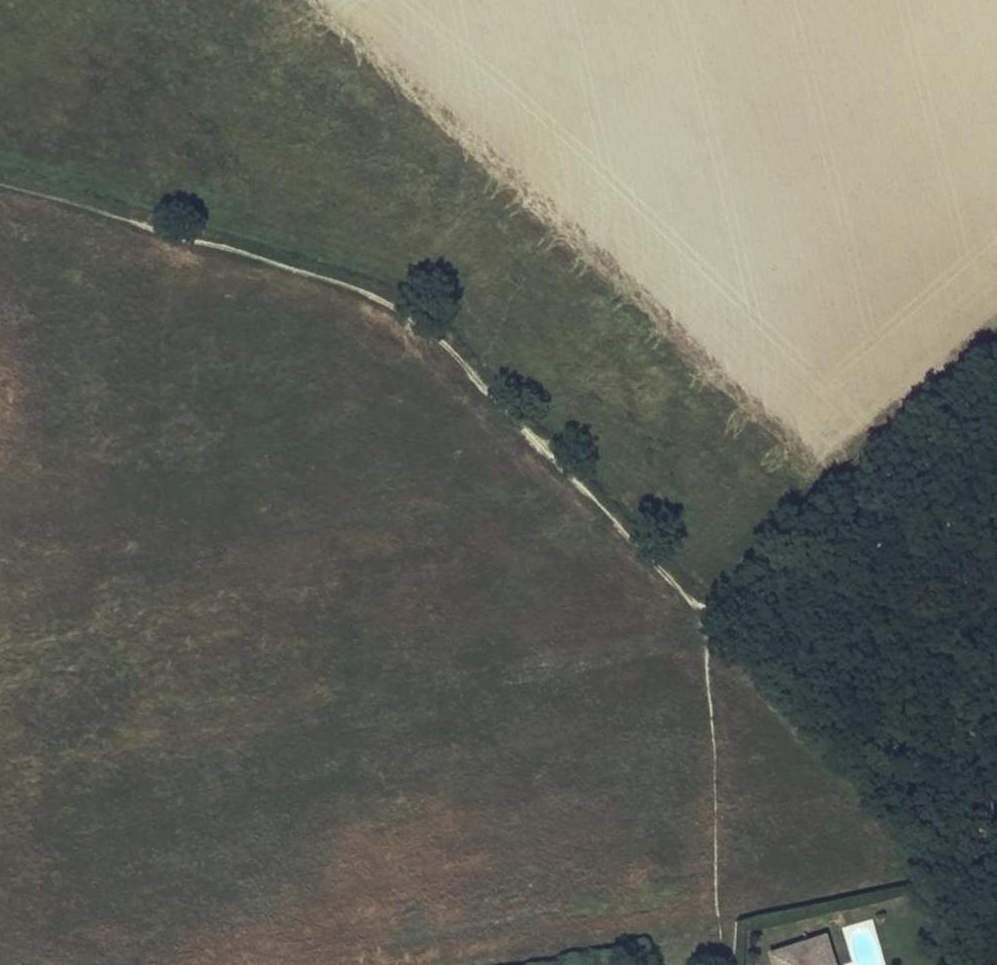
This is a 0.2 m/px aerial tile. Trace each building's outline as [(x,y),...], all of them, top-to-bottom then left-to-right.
[(823,964),(810,934),(748,960),(751,964),(820,964),(823,964)]
